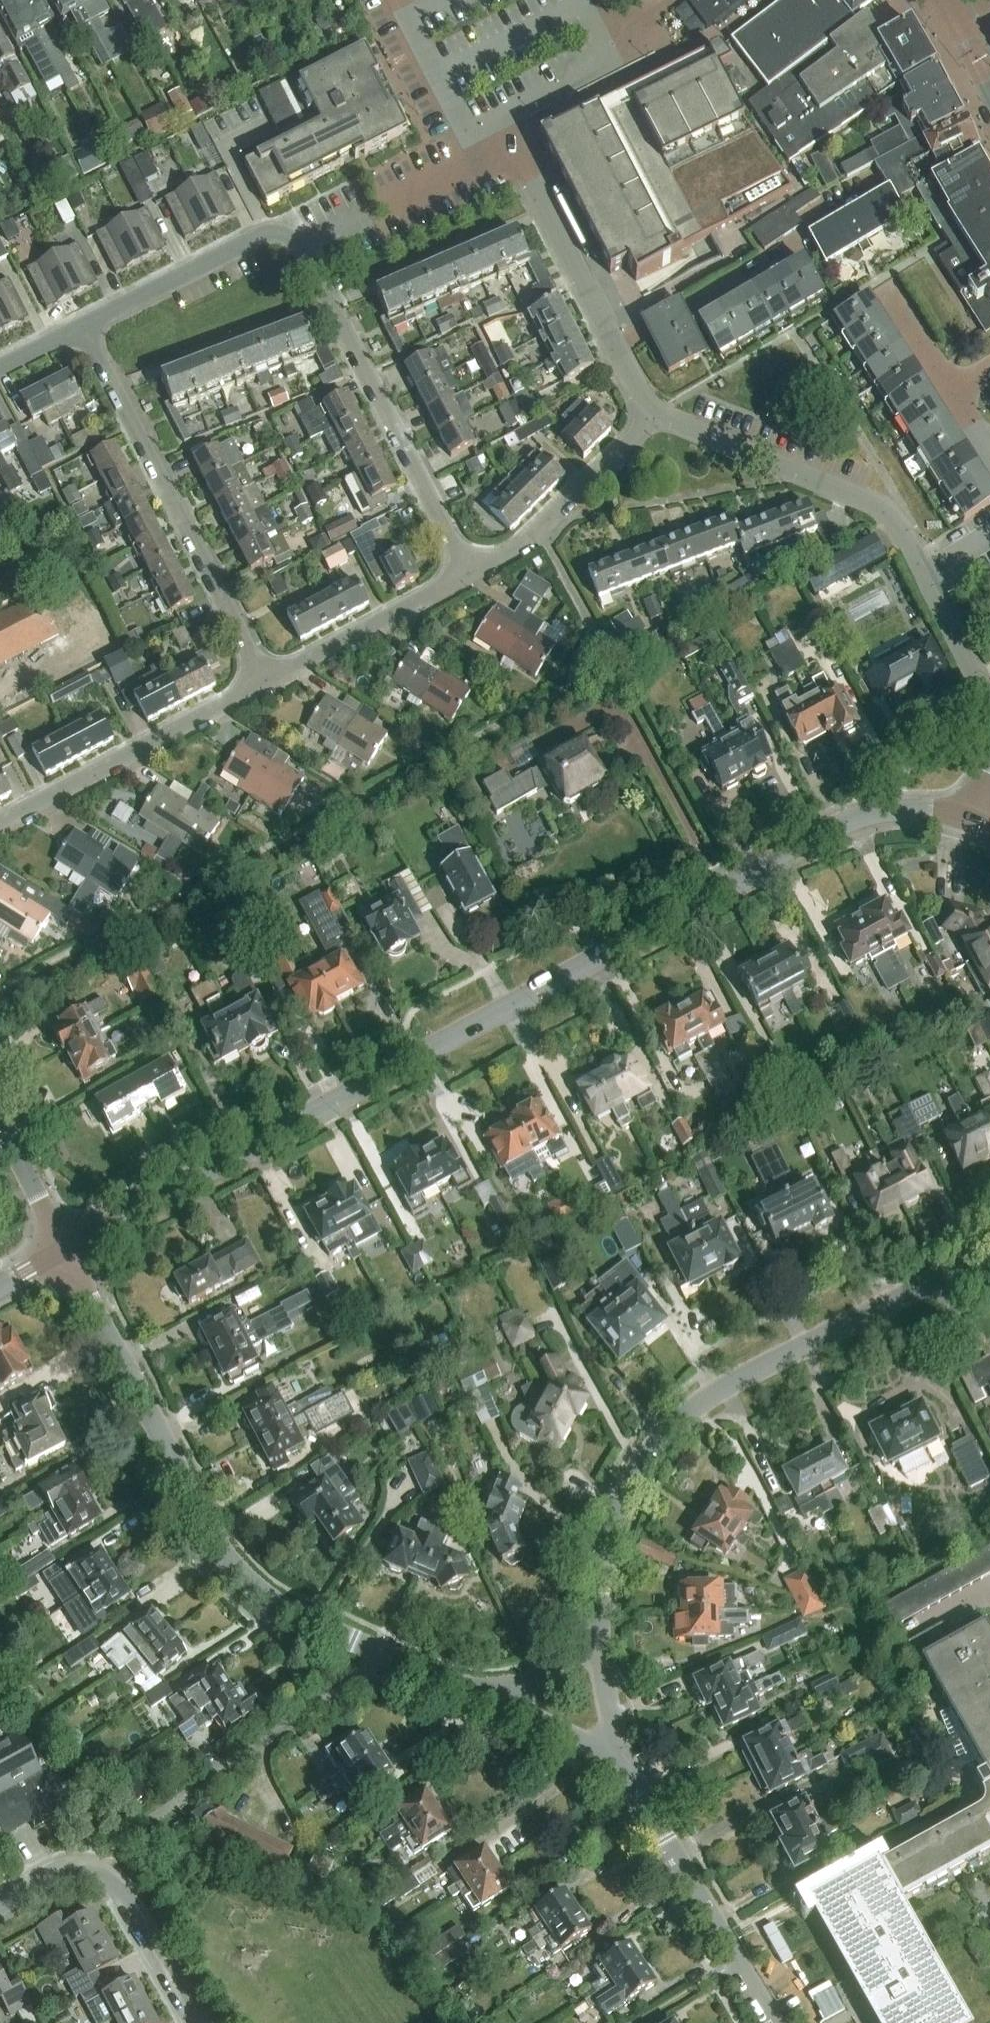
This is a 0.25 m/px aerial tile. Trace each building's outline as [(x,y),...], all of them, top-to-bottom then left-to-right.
[(17,0),(5,0),(0,3),(0,13),(20,51),(25,48),(45,85),(59,78),(17,0)] [(59,78),(66,91),(77,86),(50,35),(48,36),(44,29),(55,23),(43,0),(17,0),(59,78)] [(99,42),(77,0),(52,0),(62,19),(69,15),(77,29),(79,27),(101,68),(110,63),(99,42)] [(99,42),(110,63),(133,50),(121,27),(111,33),(105,32),(98,20),(109,14),(102,0),(77,0),(99,42)] [(144,20),(136,6),(133,0),(122,0),(135,25),(144,20)] [(136,6),(144,20),(153,37),(165,30),(149,0),(133,0),(136,6)] [(686,6),(707,30),(748,0),(693,0),(686,6)] [(770,89),(858,21),(855,16),(865,8),(876,0),(783,0),(732,39),(770,89)] [(868,14),(858,21),(770,89),(750,104),(790,164),(881,102),(879,99),(904,82),(904,83),(939,64),(914,19),(882,37),(868,14)] [(326,17),(316,22),(321,33),(332,28),(326,17)] [(339,42),(349,37),(343,25),(338,27),(337,26),(333,28),(339,42)] [(322,51),(339,42),(333,28),(315,36),(322,51)] [(0,29),(0,77),(17,109),(37,98),(0,29)] [(628,267),(636,282),(683,258),(679,252),(711,234),(791,188),(744,121),(719,72),(731,66),(719,49),(552,134),(551,132),(540,138),(610,276),(628,267)] [(321,126),(245,165),(266,206),(408,133),(401,120),(405,117),(376,61),(372,63),(365,50),(314,76),(310,69),(259,95),(280,135),(316,116),(321,126)] [(275,59),(272,52),(263,56),(266,63),(275,59)] [(736,68),(724,73),(736,95),(747,90),(736,68)] [(871,143),(880,161),(924,140),(967,117),(966,115),(942,70),(938,72),(935,68),(900,90),(902,93),(891,100),(892,101),(878,109),(887,123),(895,117),(901,128),(871,143)] [(191,112),(179,89),(167,95),(179,118),(191,112)] [(201,100),(190,106),(197,119),(208,113),(201,100)] [(174,129),(162,105),(139,117),(151,141),(174,129)] [(17,109),(8,114),(15,127),(24,122),(17,109)] [(898,202),(918,190),(945,175),(940,168),(943,166),(983,148),(968,118),(925,141),(924,140),(880,161),(875,164),(890,188),(898,202)] [(137,121),(118,130),(126,145),(144,135),(137,121)] [(211,146),(200,125),(189,130),(200,152),(211,146)] [(94,144),(72,155),(82,176),(105,165),(94,144)] [(838,183),(822,152),(811,158),(826,189),(838,183)] [(157,176),(146,154),(134,161),(145,182),(157,176)] [(945,175),(918,190),(939,229),(942,227),(989,199),(989,167),(983,154),(945,175)] [(864,155),(841,167),(847,179),(870,167),(870,166),(864,155)] [(119,168),(124,178),(140,208),(153,201),(132,161),(119,168)] [(191,189),(210,230),(236,217),(216,176),(191,189)] [(814,188),(751,230),(765,250),(802,226),(795,215),(820,198),(814,188)] [(866,242),(907,218),(898,202),(890,188),(809,235),(828,265),(858,247),(864,257),(872,252),(866,242)] [(185,242),(210,230),(191,189),(165,202),(185,242)] [(84,207),(78,195),(67,201),(73,213),(84,207)] [(942,227),(951,242),(956,250),(941,260),(982,326),(987,335),(989,334),(989,199),(942,227)] [(74,220),(65,202),(53,208),(63,226),(74,220)] [(122,224),(143,264),(167,251),(147,211),(122,224)] [(0,226),(0,229),(7,243),(20,236),(12,220),(0,226)] [(116,277),(143,264),(122,224),(96,237),(116,277)] [(515,231),(469,251),(481,281),(483,280),(484,283),(497,277),(498,279),(507,275),(516,271),(516,269),(529,264),(533,272),(543,267),(536,252),(527,256),(515,231)] [(936,252),(941,260),(956,250),(951,242),(936,252)] [(53,259),(73,299),(98,286),(78,246),(53,259)] [(423,271),(437,304),(441,312),(463,303),(460,296),(470,292),(469,290),(481,284),(480,281),(481,281),(469,251),(423,271)] [(26,272),(47,312),(73,299),(53,259),(26,272)] [(823,294),(802,259),(784,269),(805,304),(823,294)] [(533,272),(537,280),(547,275),(543,267),(533,272)] [(805,304),(784,269),(767,279),(788,315),(805,304)] [(437,304),(423,271),(374,292),(386,318),(381,320),(384,328),(385,328),(398,356),(405,352),(398,335),(395,330),(425,317),(422,310),(437,304)] [(547,275),(537,280),(539,287),(551,282),(547,275)] [(788,315),(767,279),(750,290),(771,325),(788,315)] [(0,285),(0,327),(3,334),(29,321),(9,281),(0,285)] [(532,290),(537,300),(556,292),(551,282),(539,287),(532,290)] [(845,293),(842,288),(833,293),(836,299),(845,293)] [(771,325),(750,290),(733,300),(754,335),(771,325)] [(846,335),(879,314),(867,296),(834,317),(846,335)] [(491,303),(496,316),(505,312),(499,299),(491,303)] [(570,323),(568,321),(569,320),(564,311),(558,300),(528,315),(540,338),(570,323)] [(754,335),(733,300),(716,310),(736,345),(754,335)] [(674,305),(642,322),(668,374),(706,354),(680,302),(674,305)] [(488,319),(496,316),(491,303),(483,306),(488,319)] [(479,308),(470,313),(473,320),(483,316),(479,308)] [(736,345),(716,310),(698,320),(719,356),(736,345)] [(857,351),(890,330),(879,314),(846,335),(857,351)] [(452,316),(436,323),(442,336),(458,329),(452,316)] [(493,323),(484,327),(491,342),(500,337),(493,323)] [(575,334),(570,323),(540,338),(552,361),(581,346),(580,343),(581,343),(576,334),(575,334)] [(283,367),(286,372),(288,380),(297,377),(294,369),(304,365),(302,360),(317,354),(327,373),(320,376),(324,389),(344,381),(325,345),(314,348),(305,324),(255,343),(267,373),(283,367)] [(857,351),(868,369),(901,348),(890,330),(857,351)] [(255,343),(210,361),(222,391),(244,382),(246,387),(256,383),(254,378),(267,373),(255,343)] [(443,346),(404,366),(416,391),(442,378),(450,374),(456,371),(449,357),(443,346)] [(471,351),(476,361),(486,355),(481,346),(471,351)] [(495,352),(499,360),(511,353),(507,346),(495,352)] [(588,356),(587,357),(581,346),(552,361),(545,365),(549,373),(556,370),(564,384),(593,369),(592,366),(588,356)] [(911,364),(901,348),(868,369),(878,385),(911,364)] [(515,362),(511,353),(499,360),(503,368),(515,362)] [(476,361),(487,382),(497,377),(486,355),(476,361)] [(170,403),(173,413),(176,412),(189,406),(190,408),(208,401),(207,397),(222,391),(210,361),(161,380),(170,403)] [(878,385),(890,403),(922,381),(911,364),(878,385)] [(442,378),(416,391),(428,414),(456,399),(452,391),(457,388),(450,374),(442,378)] [(68,376),(44,389),(60,420),(71,415),(73,410),(83,405),(68,376)] [(502,387),(497,377),(487,382),(492,391),(502,387)] [(507,385),(516,402),(523,417),(543,407),(536,394),(530,397),(520,378),(507,385)] [(934,399),(922,381),(890,403),(901,420),(934,399)] [(60,420),(44,389),(21,400),(32,421),(41,416),(47,427),(60,420)] [(285,390),(268,396),(273,408),(290,403),(285,390)] [(303,418),(301,419),(312,441),(324,436),(357,419),(346,396),(316,411),(303,418)] [(456,399),(428,414),(439,436),(464,422),(458,410),(461,409),(456,399)] [(901,420),(911,436),(944,415),(934,399),(901,420)] [(311,401),(297,407),(303,418),(316,411),(311,401)] [(516,421),(523,417),(516,402),(508,406),(516,421)] [(173,413),(170,403),(165,405),(185,444),(192,441),(176,412),(173,413)] [(238,408),(221,415),(226,428),(243,422),(238,408)] [(575,427),(595,448),(611,431),(591,411),(575,427)] [(554,426),(547,414),(531,424),(537,435),(554,426)] [(17,449),(0,415),(0,479),(7,493),(9,496),(10,495),(19,491),(9,469),(7,470),(1,457),(17,449)] [(955,432),(944,415),(911,436),(922,453),(955,432)] [(523,417),(516,421),(520,430),(528,425),(523,417)] [(324,436),(335,458),(343,454),(369,441),(357,419),(324,436)] [(464,422),(439,436),(450,458),(476,445),(480,443),(468,420),(464,422)] [(537,435),(531,424),(528,425),(520,430),(514,433),(521,444),(537,435)] [(264,425),(253,430),(257,438),(268,432),(264,425)] [(582,461),(595,448),(575,427),(562,440),(582,461)] [(93,428),(70,440),(77,453),(100,441),(93,428)] [(922,453),(933,469),(965,448),(955,432),(922,453)] [(303,454),(295,437),(282,444),(290,460),(303,454)] [(41,438),(27,445),(40,471),(54,464),(41,438)] [(350,461),(357,474),(380,463),(369,441),(343,454),(347,463),(350,461)] [(193,461),(205,484),(236,468),(244,465),(232,442),(220,448),(219,447),(193,461)] [(29,479),(30,478),(41,472),(40,471),(27,445),(15,451),(29,479)] [(95,468),(101,481),(126,469),(114,446),(86,461),(90,470),(95,468)] [(933,469),(944,487),(977,465),(965,448),(933,469)] [(533,464),(513,484),(516,487),(536,507),(563,480),(543,460),(536,467),(533,464)] [(484,476),(476,461),(465,467),(472,482),(484,476)] [(284,462),(265,471),(269,479),(277,475),(282,486),(293,480),(284,462)] [(380,463),(357,474),(364,488),(350,495),(361,516),(386,504),(383,497),(394,491),(380,463)] [(944,487),(954,503),(987,482),(977,465),(944,487)] [(236,468),(205,484),(216,506),(252,489),(247,478),(243,480),(236,468)] [(137,491),(126,469),(101,481),(108,495),(104,497),(109,506),(137,491)] [(43,472),(41,472),(30,478),(38,495),(52,488),(43,472)] [(987,482),(954,503),(965,520),(989,504),(989,486),(987,482)] [(326,502),(318,485),(306,491),(314,508),(326,502)] [(252,489),(216,506),(228,528),(267,509),(256,487),(252,489)] [(509,534),(536,507),(516,487),(489,514),(490,515),(480,526),(487,532),(497,522),(509,534)] [(77,494),(74,488),(62,494),(65,500),(77,494)] [(115,531),(124,526),(148,513),(137,491),(109,506),(103,509),(115,531)] [(0,497),(0,505),(3,511),(15,504),(10,495),(9,496),(7,493),(0,497)] [(80,500),(77,494),(65,500),(69,506),(80,500)] [(780,544),(791,540),(795,550),(796,550),(810,545),(808,540),(806,535),(816,531),(806,504),(770,517),(780,544)] [(307,505),(294,512),(298,520),(311,513),(307,505)] [(278,530),(275,524),(267,509),(228,528),(239,549),(266,536),(278,530)] [(160,536),(148,513),(124,526),(131,540),(128,541),(133,551),(160,536)] [(311,513),(298,520),(301,527),(314,521),(311,513)] [(350,517),(324,532),(330,544),(357,530),(350,517)] [(748,568),(775,558),(771,548),(780,544),(770,517),(736,531),(735,531),(740,545),(739,545),(744,558),(748,568)] [(704,558),(739,545),(740,545),(735,531),(736,531),(731,518),(695,532),(704,558)] [(367,525),(360,529),(361,530),(351,535),(375,582),(386,577),(395,593),(419,581),(404,553),(386,562),(367,525)] [(826,529),(819,534),(828,547),(840,539),(831,525),(826,529)] [(251,573),(273,561),(290,553),(282,539),(291,534),(286,526),(278,530),(266,536),(239,549),(251,573)] [(85,537),(89,545),(100,539),(96,531),(85,537)] [(695,532),(659,545),(669,571),(704,558),(695,532)] [(171,557),(160,536),(133,551),(137,559),(141,558),(147,570),(171,557)] [(874,537),(803,576),(813,594),(848,575),(849,578),(886,558),(874,537)] [(103,546),(100,539),(89,545),(92,552),(103,546)] [(357,553),(350,540),(341,545),(347,557),(357,553)] [(669,571),(659,545),(624,559),(634,585),(669,571)] [(340,546),(321,556),(330,573),(349,563),(340,546)] [(150,585),(155,595),(156,595),(183,581),(171,557),(147,570),(154,583),(150,585)] [(539,559),(532,564),(538,572),(545,567),(539,559)] [(597,599),(634,585),(624,559),(588,573),(597,599)] [(729,578),(726,570),(717,573),(720,581),(729,578)] [(519,587),(541,601),(550,586),(528,573),(519,587)] [(731,602),(759,585),(753,574),(724,592),(731,602)] [(108,581),(112,588),(123,583),(119,575),(108,581)] [(268,583),(277,599),(289,593),(280,576),(268,583)] [(194,603),(183,581),(156,595),(167,617),(194,603)] [(320,600),(334,625),(368,607),(355,582),(320,600)] [(126,589),(123,583),(112,588),(115,595),(126,589)] [(475,638),(505,657),(531,616),(541,601),(519,587),(512,598),(520,603),(514,613),(497,603),(495,607),(494,607),(475,638)] [(0,615),(0,666),(58,635),(38,596),(0,615)] [(663,617),(656,598),(644,603),(651,622),(663,617)] [(300,643),(334,625),(320,600),(287,618),(300,643)] [(628,612),(610,623),(616,632),(616,633),(623,644),(646,630),(639,618),(633,622),(628,612)] [(564,639),(568,633),(564,630),(565,628),(557,623),(552,629),(531,616),(505,657),(535,676),(560,636),(564,639)] [(680,618),(629,649),(636,661),(688,630),(680,618)] [(172,634),(181,650),(193,644),(184,628),(172,634)] [(140,630),(127,636),(133,648),(146,642),(140,630)] [(66,634),(41,647),(49,662),(74,649),(66,634)] [(702,638),(679,651),(686,662),(709,649),(702,638)] [(782,647),(777,638),(766,644),(771,653),(782,647)] [(782,647),(771,653),(778,666),(799,654),(792,641),(782,647)] [(914,651),(911,645),(891,656),(894,662),(867,676),(878,696),(891,689),(894,694),(919,680),(928,697),(951,685),(929,644),(914,651)] [(168,681),(181,706),(215,687),(207,671),(218,664),(210,648),(186,660),(191,669),(168,681)] [(419,706),(422,701),(441,671),(446,662),(428,650),(422,659),(411,652),(392,682),(413,695),(409,700),(419,706)] [(123,654),(104,664),(115,684),(134,675),(123,654)] [(799,654),(778,666),(785,679),(806,667),(799,654)] [(729,657),(718,663),(723,671),(734,665),(729,657)] [(484,662),(477,672),(487,679),(493,668),(484,662)] [(742,734),(730,741),(729,741),(748,776),(752,774),(754,777),(758,779),(764,775),(766,771),(764,767),(766,766),(763,761),(772,757),(744,705),(755,699),(736,664),(734,665),(723,671),(730,685),(730,702),(744,727),(740,729),(742,734)] [(159,686),(168,681),(159,665),(150,669),(153,674),(158,684),(159,686)] [(105,684),(112,681),(106,670),(99,673),(105,684)] [(441,671),(422,701),(452,719),(471,690),(441,671)] [(97,689),(105,684),(99,673),(79,684),(89,704),(101,698),(97,689)] [(147,723),(181,706),(168,681),(159,686),(158,684),(153,674),(138,682),(140,685),(122,695),(130,710),(138,706),(147,723)] [(805,690),(807,696),(826,732),(836,727),(840,733),(856,725),(846,705),(848,704),(840,689),(832,693),(823,677),(814,682),(816,685),(805,690)] [(802,740),(804,744),(826,732),(807,696),(795,702),(788,688),(776,695),(786,715),(784,717),(797,743),(802,740)] [(308,726),(338,745),(364,706),(348,696),(341,706),(327,696),(308,726)] [(704,697),(691,704),(696,714),(710,706),(704,697)] [(338,745),(369,764),(387,734),(374,726),(380,716),(364,706),(338,745)] [(737,785),(736,782),(748,776),(729,741),(730,741),(710,706),(696,714),(693,715),(698,724),(706,720),(716,738),(719,737),(721,741),(714,744),(716,748),(702,755),(704,759),(699,762),(706,774),(711,771),(721,791),(726,788),(727,791),(737,785)] [(76,727),(65,734),(79,760),(114,742),(100,715),(90,720),(88,715),(74,723),(76,727)] [(0,724),(0,733),(3,738),(18,730),(11,718),(0,724)] [(45,778),(79,760),(65,734),(57,738),(54,733),(41,741),(43,745),(31,752),(45,778)] [(28,755),(18,735),(6,742),(16,761),(28,755)] [(237,789),(250,797),(278,753),(251,736),(247,742),(243,740),(224,771),(241,782),(237,789)] [(492,801),(490,802),(498,815),(537,792),(533,777),(549,769),(565,799),(570,801),(583,794),(585,789),(601,780),(603,773),(584,738),(544,760),(546,764),(513,783),(506,771),(483,784),(492,801)] [(278,753),(250,797),(249,799),(280,818),(304,778),(284,766),(288,759),(278,753)] [(344,774),(327,763),(320,774),(337,785),(344,774)] [(12,796),(0,774),(0,802),(12,796)] [(189,805),(196,795),(175,782),(168,792),(158,785),(150,798),(147,796),(144,801),(147,803),(137,819),(146,825),(142,830),(164,844),(189,805)] [(203,785),(197,795),(204,799),(210,790),(203,785)] [(231,800),(223,812),(234,818),(241,806),(231,800)] [(125,801),(117,815),(132,823),(140,808),(125,801)] [(189,805),(164,844),(159,852),(155,859),(167,867),(180,845),(199,857),(220,824),(189,805)] [(459,828),(439,839),(446,851),(451,848),(459,862),(441,872),(465,915),(495,899),(463,841),(465,840),(459,828)] [(76,830),(56,861),(75,873),(69,882),(80,890),(83,885),(106,849),(76,830)] [(253,845),(253,835),(245,835),(245,845),(253,845)] [(130,866),(136,858),(111,842),(106,849),(83,885),(108,902),(112,896),(117,899),(135,870),(130,866)] [(153,848),(148,857),(154,860),(155,859),(159,852),(153,848)] [(3,925),(28,884),(0,867),(0,923),(3,925)] [(364,920),(361,924),(366,935),(372,934),(373,937),(373,936),(385,958),(410,944),(409,943),(419,938),(412,925),(423,919),(402,880),(387,887),(395,901),(363,918),(364,920)] [(65,928),(75,913),(28,884),(3,925),(33,944),(49,918),(65,928)] [(61,885),(61,896),(71,896),(72,886),(61,885)] [(331,890),(303,905),(309,917),(305,919),(313,934),(317,932),(333,963),(315,972),(331,1003),(332,1002),(365,985),(359,972),(358,971),(354,973),(344,956),(343,956),(335,941),(343,937),(331,915),(341,909),(331,890)] [(873,909),(861,915),(893,974),(903,969),(905,968),(897,954),(894,956),(891,951),(894,949),(892,944),(908,935),(900,919),(896,922),(886,903),(884,904),(882,900),(871,906),(873,909)] [(943,928),(960,933),(974,960),(989,951),(989,920),(984,924),(979,914),(950,905),(943,928)] [(102,931),(82,918),(75,913),(67,925),(88,938),(102,931)] [(888,990),(909,979),(903,969),(893,974),(861,915),(849,922),(847,919),(836,925),(838,929),(836,929),(847,949),(842,951),(843,954),(841,957),(845,964),(848,964),(850,968),(869,957),(871,961),(874,959),(877,965),(874,966),(882,980),(883,980),(888,990)] [(942,935),(933,919),(923,925),(931,940),(942,935)] [(253,962),(241,939),(227,947),(240,970),(253,962)] [(788,949),(763,962),(782,995),(794,1017),(803,1012),(791,990),(806,982),(801,973),(809,968),(801,953),(792,958),(788,949)] [(974,960),(989,990),(989,951),(974,960)] [(938,980),(948,975),(943,964),(937,953),(926,959),(938,980)] [(166,971),(157,954),(145,961),(154,978),(166,971)] [(287,954),(276,960),(308,1019),(317,1014),(318,1015),(323,1016),(333,1011),(335,1007),(332,1002),(331,1003),(315,972),(308,959),(294,967),(287,954)] [(943,964),(948,975),(951,980),(959,976),(950,960),(943,964)] [(771,1006),(768,1002),(782,995),(763,962),(760,964),(758,961),(737,972),(759,1012),(771,1006)] [(133,984),(149,975),(142,963),(121,974),(128,987),(133,984)] [(229,1015),(246,1047),(247,1047),(249,1050),(252,1052),(255,1053),(257,1053),(260,1053),(263,1052),(265,1050),(266,1048),(266,1046),(267,1044),(267,1041),(268,1040),(267,1039),(276,1034),(269,1020),(271,1019),(267,1011),(264,1013),(254,994),(256,993),(244,972),(232,978),(234,983),(232,984),(245,1006),(229,1014),(229,1015)] [(159,993),(149,975),(133,984),(143,1002),(159,993)] [(199,1009),(207,1005),(214,1021),(204,1027),(214,1045),(207,1049),(215,1064),(246,1047),(229,1015),(229,1014),(212,982),(191,994),(199,1009)] [(709,1065),(700,1069),(705,1079),(723,1069),(707,1037),(708,1036),(707,1035),(724,1026),(716,1010),(719,1009),(711,993),(680,1010),(697,1042),(703,1053),(709,1065)] [(968,1012),(984,1004),(980,997),(964,1005),(968,1012)] [(54,1036),(62,1052),(98,1034),(91,1020),(110,1011),(104,1000),(60,1022),(61,1024),(53,1027),(56,1035),(54,1036)] [(770,1007),(760,1012),(766,1021),(775,1016),(770,1007)] [(690,1055),(687,1047),(697,1042),(680,1010),(670,1015),(669,1013),(666,1011),(657,1016),(657,1019),(657,1020),(658,1022),(656,1023),(662,1035),(661,1035),(663,1038),(660,1040),(668,1055),(673,1053),(677,1062),(690,1055)] [(977,1023),(987,1044),(989,1042),(989,1016),(977,1023)] [(977,1049),(987,1044),(977,1023),(976,1023),(967,1028),(977,1049)] [(104,1045),(98,1034),(62,1052),(68,1065),(74,1065),(83,1083),(97,1077),(95,1072),(108,1066),(106,1061),(117,1056),(110,1043),(104,1045)] [(703,1053),(694,1058),(700,1069),(709,1065),(703,1053)] [(603,1072),(604,1074),(605,1074),(621,1105),(621,1104),(634,1097),(642,1111),(644,1109),(646,1112),(655,1108),(654,1105),(656,1103),(649,1090),(650,1089),(638,1068),(635,1069),(630,1060),(619,1066),(618,1064),(613,1063),(605,1067),(603,1072)] [(143,1071),(131,1078),(148,1108),(159,1102),(162,1107),(185,1094),(168,1062),(145,1075),(143,1071)] [(723,1069),(705,1079),(710,1088),(728,1078),(723,1069)] [(596,1119),(611,1110),(622,1129),(625,1128),(626,1130),(632,1127),(630,1125),(632,1124),(621,1104),(621,1105),(605,1074),(604,1074),(579,1087),(580,1089),(578,1090),(577,1095),(581,1102),(586,1103),(587,1102),(596,1119)] [(987,1155),(986,1156),(989,1161),(989,1160),(989,1078),(989,1076),(978,1081),(989,1101),(980,1106),(985,1117),(972,1123),(971,1124),(987,1155)] [(120,1084),(122,1088),(96,1102),(114,1134),(140,1119),(137,1114),(148,1108),(131,1078),(120,1084)] [(720,1086),(726,1097),(735,1092),(729,1081),(720,1086)] [(939,1117),(928,1096),(908,1106),(918,1127),(939,1117)] [(987,1155),(971,1124),(972,1123),(958,1096),(947,1102),(953,1113),(961,1129),(945,1136),(963,1171),(981,1161),(979,1159),(986,1156),(987,1155)] [(553,1157),(554,1156),(566,1150),(559,1138),(561,1137),(556,1127),(553,1129),(539,1103),(526,1110),(523,1109),(517,1108),(515,1113),(514,1114),(514,1117),(509,1119),(511,1123),(514,1121),(532,1153),(546,1145),(553,1157)] [(914,1141),(923,1137),(918,1127),(908,1106),(899,1110),(903,1119),(914,1141)] [(696,1140),(684,1119),(672,1126),(683,1147),(696,1140)] [(884,1171),(901,1205),(904,1203),(907,1205),(916,1200),(917,1197),(917,1196),(928,1190),(918,1171),(916,1172),(903,1146),(914,1141),(903,1119),(891,1125),(899,1141),(886,1147),(895,1165),(884,1171)] [(486,1136),(496,1155),(495,1158),(498,1165),(502,1165),(513,1187),(531,1177),(534,1183),(545,1177),(532,1153),(514,1121),(511,1123),(502,1128),(499,1127),(491,1131),(490,1134),(486,1136)] [(768,1132),(756,1138),(763,1152),(750,1158),(767,1191),(768,1190),(771,1195),(768,1197),(772,1206),(756,1214),(770,1240),(775,1242),(776,1244),(803,1230),(774,1177),(767,1180),(761,1169),(781,1158),(768,1132)] [(458,1190),(460,1189),(470,1184),(472,1183),(465,1171),(466,1170),(462,1161),(459,1163),(446,1141),(436,1147),(431,1146),(419,1152),(436,1186),(451,1178),(458,1190)] [(413,1215),(415,1214),(425,1209),(427,1207),(421,1195),(436,1186),(419,1152),(417,1153),(416,1151),(411,1150),(403,1154),(401,1159),(402,1161),(400,1162),(402,1165),(392,1170),(405,1193),(401,1195),(413,1215)] [(853,1173),(841,1151),(831,1157),(842,1178),(853,1173)] [(865,1199),(864,1199),(874,1219),(881,1215),(882,1217),(893,1212),(892,1210),(901,1205),(884,1171),(874,1152),(865,1156),(870,1167),(872,1166),(875,1172),(856,1181),(865,1199)] [(596,1164),(614,1198),(627,1191),(608,1157),(596,1164)] [(813,1185),(812,1186),(805,1189),(798,1175),(792,1178),(781,1158),(761,1169),(767,1180),(774,1177),(803,1230),(811,1226),(814,1231),(831,1222),(813,1185)] [(715,1169),(700,1177),(713,1202),(728,1194),(715,1169)] [(494,1179),(482,1184),(490,1201),(502,1195),(494,1179)] [(356,1247),(380,1234),(353,1186),(344,1191),(341,1190),(333,1194),(332,1198),(329,1199),(330,1201),(356,1247)] [(703,1282),(701,1278),(712,1273),(681,1211),(670,1190),(658,1196),(669,1217),(659,1222),(666,1237),(676,1232),(679,1238),(682,1243),(669,1249),(679,1271),(671,1275),(679,1290),(690,1284),(692,1288),(698,1286),(703,1282)] [(546,1206),(552,1217),(572,1206),(566,1195),(546,1206)] [(628,1219),(617,1198),(604,1204),(615,1226),(628,1219)] [(511,1219),(500,1199),(489,1205),(500,1225),(511,1219)] [(307,1211),(308,1214),(306,1215),(314,1230),(311,1232),(318,1245),(321,1243),(329,1257),(345,1249),(352,1262),(361,1257),(356,1247),(330,1201),(320,1207),(319,1205),(316,1204),(308,1208),(307,1211)] [(735,1261),(738,1260),(720,1224),(714,1227),(709,1216),(701,1201),(681,1211),(712,1273),(722,1268),(724,1272),(731,1270),(737,1265),(735,1261)] [(572,1206),(552,1217),(557,1227),(578,1217),(572,1206)] [(189,1304),(223,1285),(235,1279),(260,1264),(246,1240),(221,1254),(224,1258),(212,1265),(209,1260),(175,1279),(179,1287),(176,1291),(180,1297),(185,1297),(189,1304)] [(412,1247),(424,1269),(435,1263),(423,1241),(412,1247)] [(412,1275),(424,1269),(412,1247),(400,1253),(412,1275)] [(570,1285),(556,1258),(540,1267),(554,1293),(570,1285)] [(597,1284),(599,1286),(641,1339),(664,1321),(643,1295),(649,1290),(626,1261),(597,1284)] [(337,1294),(326,1274),(316,1279),(327,1300),(337,1294)] [(254,1284),(232,1295),(240,1309),(262,1298),(254,1284)] [(643,1341),(641,1339),(599,1286),(583,1299),(587,1303),(581,1308),(591,1321),(590,1323),(593,1326),(591,1331),(597,1339),(601,1338),(619,1360),(622,1358),(627,1361),(636,1353),(634,1348),(643,1341)] [(293,1327),(287,1316),(282,1307),(269,1314),(279,1334),(293,1327)] [(501,1318),(510,1336),(531,1325),(522,1308),(501,1318)] [(214,1354),(264,1328),(270,1338),(279,1334),(269,1314),(251,1323),(245,1320),(243,1315),(237,1312),(232,1315),(229,1311),(216,1318),(218,1321),(214,1323),(215,1324),(203,1330),(199,1336),(204,1346),(210,1346),(214,1354)] [(536,1336),(531,1325),(510,1336),(515,1347),(536,1336)] [(21,1349),(8,1326),(3,1329),(2,1326),(0,1327),(0,1361),(21,1349)] [(234,1383),(243,1379),(244,1374),(258,1367),(249,1349),(260,1344),(259,1343),(270,1338),(264,1328),(214,1354),(226,1377),(227,1376),(230,1382),(234,1383)] [(21,1349),(0,1361),(0,1393),(30,1376),(28,1374),(33,1371),(21,1349)] [(552,1385),(544,1399),(575,1417),(577,1418),(586,1401),(576,1396),(583,1384),(565,1374),(557,1356),(542,1364),(552,1385)] [(989,1360),(970,1369),(970,1370),(980,1390),(982,1389),(989,1385),(989,1387),(989,1360)] [(982,1389),(980,1390),(970,1370),(960,1375),(976,1406),(987,1400),(982,1389)] [(483,1374),(461,1386),(467,1397),(468,1397),(481,1428),(503,1419),(489,1385),(483,1374)] [(528,1377),(518,1382),(526,1399),(533,1401),(537,1403),(534,1409),(533,1408),(532,1408),(529,1407),(526,1407),(523,1407),(520,1408),(518,1410),(514,1413),(513,1415),(512,1418),(512,1419),(511,1422),(512,1426),(513,1429),(514,1432),(516,1433),(524,1437),(539,1446),(540,1444),(552,1450),(557,1449),(575,1417),(544,1399),(536,1395),(528,1377)] [(285,1411),(277,1397),(276,1398),(272,1390),(258,1397),(262,1405),(245,1414),(246,1416),(243,1417),(245,1424),(249,1430),(253,1429),(258,1438),(312,1410),(317,1419),(327,1414),(317,1394),(285,1411)] [(11,1413),(18,1426),(3,1434),(7,1441),(4,1442),(6,1446),(10,1445),(53,1421),(49,1413),(56,1409),(48,1395),(41,1399),(41,1397),(11,1413)] [(439,1416),(430,1395),(410,1404),(419,1425),(439,1416)] [(912,1405),(911,1405),(907,1407),(906,1408),(906,1411),(907,1413),(896,1418),(895,1419),(928,1481),(938,1476),(925,1449),(936,1444),(934,1440),(937,1438),(929,1423),(933,1421),(927,1409),(923,1411),(921,1406),(918,1408),(916,1405),(914,1405),(912,1405)] [(403,1415),(399,1409),(382,1421),(396,1438),(417,1423),(409,1411),(403,1415)] [(312,1410),(258,1438),(274,1471),(289,1464),(284,1456),(303,1446),(295,1431),(317,1419),(312,1410)] [(917,1486),(928,1481),(895,1419),(883,1425),(881,1422),(870,1428),(875,1436),(871,1438),(882,1460),(886,1458),(891,1468),(905,1461),(917,1486)] [(17,1470),(66,1445),(53,1421),(10,1445),(17,1458),(12,1460),(17,1470)] [(955,1453),(953,1454),(971,1489),(989,1479),(989,1475),(973,1443),(971,1439),(953,1448),(955,1453)] [(807,1461),(825,1497),(832,1510),(842,1505),(830,1482),(846,1473),(832,1447),(828,1450),(826,1447),(819,1450),(819,1454),(807,1461)] [(415,1473),(436,1463),(431,1452),(410,1461),(415,1473)] [(784,1473),(798,1499),(795,1501),(804,1518),(818,1510),(821,1516),(832,1510),(825,1497),(807,1461),(784,1473)] [(415,1473),(420,1483),(441,1474),(436,1463),(415,1473)] [(54,1515),(86,1496),(89,1494),(86,1488),(88,1485),(84,1479),(80,1478),(74,1467),(51,1480),(53,1482),(40,1489),(41,1490),(23,1500),(30,1512),(47,1502),(53,1513),(54,1515)] [(338,1469),(292,1501),(299,1512),(298,1517),(303,1523),(307,1523),(309,1526),(319,1519),(342,1502),(354,1493),(338,1469)] [(446,1484),(441,1474),(420,1483),(425,1494),(446,1484)] [(500,1477),(486,1513),(517,1525),(527,1499),(516,1495),(520,1485),(500,1477)] [(706,1511),(708,1512),(740,1533),(749,1517),(758,1523),(762,1518),(752,1512),(753,1511),(745,1506),(748,1501),(730,1490),(727,1495),(721,1491),(717,1498),(714,1497),(712,1498),(706,1507),(706,1511)] [(355,1492),(354,1493),(342,1502),(319,1519),(336,1544),(341,1541),(345,1542),(350,1538),(351,1534),(364,1524),(351,1506),(360,1500),(355,1492)] [(42,1535),(50,1548),(68,1538),(69,1538),(100,1520),(86,1496),(54,1515),(53,1513),(28,1528),(35,1539),(42,1535)] [(786,1497),(774,1503),(781,1517),(793,1511),(786,1497)] [(894,1532),(882,1508),(869,1515),(881,1538),(894,1532)] [(517,1525),(486,1513),(481,1511),(477,1521),(486,1525),(502,1562),(504,1561),(512,1566),(523,1561),(523,1553),(525,1552),(518,1537),(517,1525)] [(749,1538),(740,1533),(708,1512),(694,1534),(695,1535),(691,1542),(705,1552),(710,1544),(726,1555),(736,1538),(745,1544),(749,1538)] [(407,1569),(418,1574),(437,1527),(422,1520),(414,1539),(399,1533),(385,1565),(390,1567),(391,1570),(398,1573),(401,1571),(405,1574),(407,1569)] [(440,1550),(441,1548),(444,1542),(449,1532),(437,1527),(418,1574),(437,1582),(442,1591),(448,1588),(450,1590),(458,1592),(464,1584),(463,1581),(469,1578),(460,1558),(440,1550)] [(989,1574),(989,1548),(979,1554),(989,1574)] [(47,1552),(26,1566),(33,1577),(54,1562),(47,1552)] [(676,1555),(666,1552),(662,1563),(672,1567),(676,1555)] [(45,1576),(66,1607),(115,1575),(101,1554),(81,1567),(80,1566),(71,1572),(65,1563),(45,1576)] [(989,1576),(989,1574),(979,1554),(966,1561),(978,1583),(989,1576)] [(966,1590),(978,1583),(966,1561),(954,1568),(966,1590)] [(941,1575),(953,1597),(966,1590),(954,1568),(941,1575)] [(806,1569),(796,1575),(805,1592),(815,1587),(806,1569)] [(89,1606),(96,1617),(129,1596),(115,1575),(66,1607),(73,1617),(89,1606)] [(796,1575),(786,1580),(794,1597),(805,1592),(796,1575)] [(953,1597),(941,1575),(928,1582),(941,1604),(953,1597)] [(736,1604),(736,1587),(722,1587),(708,1587),(708,1578),(689,1578),(689,1588),(680,1588),(681,1602),(684,1602),(684,1613),(737,1612),(736,1604)] [(928,1611),(941,1604),(928,1582),(916,1589),(928,1611)] [(794,1597),(800,1608),(821,1598),(815,1587),(805,1592),(794,1597)] [(928,1611),(916,1589),(903,1596),(915,1618),(928,1611)] [(903,1596),(882,1608),(894,1630),(915,1618),(903,1596)] [(826,1608),(821,1598),(800,1608),(805,1618),(826,1608)] [(750,1626),(750,1612),(737,1612),(684,1613),(679,1613),(679,1623),(676,1625),(677,1636),(679,1638),(693,1638),(693,1641),(708,1640),(708,1638),(718,1638),(733,1638),(733,1627),(750,1626)] [(127,1648),(136,1659),(168,1633),(151,1613),(120,1639),(118,1636),(110,1642),(120,1654),(127,1648)] [(800,1621),(763,1638),(769,1653),(807,1635),(800,1621)] [(806,1899),(875,2022),(969,2022),(902,1903),(989,1854),(989,1839),(981,1824),(989,1819),(989,1629),(986,1623),(961,1637),(955,1626),(944,1623),(913,1640),(924,1660),(928,1658),(934,1670),(929,1672),(952,1712),(941,1718),(961,1767),(979,1761),(986,1774),(973,1781),(987,1806),(881,1865),(877,1859),(806,1899)] [(184,1652),(168,1633),(136,1659),(110,1680),(118,1690),(140,1672),(148,1682),(184,1652)] [(91,1638),(68,1653),(60,1659),(68,1671),(99,1650),(91,1638)] [(8,1659),(2,1649),(0,1651),(0,1664),(8,1659)] [(708,1707),(710,1706),(753,1686),(752,1685),(748,1675),(751,1673),(751,1672),(759,1669),(758,1667),(765,1663),(759,1651),(696,1681),(702,1694),(700,1697),(703,1704),(707,1705),(708,1707)] [(170,1699),(178,1711),(186,1724),(192,1719),(232,1693),(231,1691),(218,1671),(210,1677),(208,1674),(170,1699)] [(840,1688),(840,1687),(834,1676),(813,1687),(818,1698),(832,1691),(840,1688)] [(752,1685),(753,1686),(710,1706),(722,1732),(758,1714),(751,1701),(784,1685),(780,1677),(766,1684),(764,1680),(752,1685)] [(840,1688),(832,1691),(837,1703),(857,1693),(851,1682),(840,1688)] [(165,1684),(145,1698),(153,1709),(172,1696),(165,1684)] [(40,1698),(32,1686),(21,1693),(29,1705),(40,1698)] [(192,1742),(203,1735),(199,1730),(218,1717),(227,1730),(259,1709),(249,1693),(245,1695),(239,1686),(231,1691),(232,1693),(192,1719),(186,1724),(182,1726),(192,1742)] [(809,1726),(803,1716),(742,1746),(745,1753),(744,1754),(753,1773),(791,1754),(784,1741),(791,1737),(790,1735),(809,1726)] [(55,1731),(49,1722),(41,1728),(47,1736),(55,1731)] [(367,1734),(354,1742),(349,1736),(325,1751),(337,1770),(310,1788),(315,1796),(319,1793),(379,1753),(376,1748),(378,1747),(372,1737),(370,1738),(367,1734)] [(883,1735),(840,1757),(847,1771),(865,1761),(871,1773),(896,1760),(883,1735)] [(34,1828),(72,1807),(71,1805),(76,1801),(79,1802),(80,1802),(83,1799),(81,1796),(57,1775),(54,1774),(52,1775),(51,1775),(40,1754),(30,1759),(16,1736),(0,1745),(0,1829),(4,1837),(18,1829),(8,1812),(22,1805),(31,1822),(34,1828)] [(324,1801),(347,1786),(355,1798),(393,1774),(379,1753),(319,1793),(324,1801)] [(791,1754),(753,1773),(761,1789),(763,1789),(767,1796),(829,1766),(824,1756),(805,1765),(804,1763),(797,1767),(791,1754)] [(194,1758),(181,1767),(189,1778),(202,1769),(194,1758)] [(132,1771),(111,1784),(128,1810),(149,1797),(132,1771)] [(773,1827),(782,1845),(818,1828),(817,1826),(811,1814),(817,1811),(817,1809),(838,1798),(833,1788),(812,1799),(812,1798),(773,1818),(776,1825),(773,1827)] [(383,1846),(438,1810),(435,1805),(437,1804),(430,1793),(428,1794),(425,1791),(388,1815),(394,1825),(377,1836),(383,1846)] [(189,1814),(196,1823),(214,1810),(208,1801),(189,1814)] [(916,1804),(893,1816),(900,1829),(923,1817),(916,1804)] [(195,1824),(212,1832),(229,1815),(227,1814),(222,1807),(214,1810),(196,1823),(195,1824)] [(389,1854),(406,1843),(414,1855),(451,1831),(438,1810),(383,1846),(389,1854)] [(212,1832),(227,1840),(238,1820),(229,1815),(212,1832)] [(817,1826),(818,1828),(782,1845),(788,1857),(784,1859),(790,1872),(826,1853),(820,1840),(843,1828),(837,1816),(817,1826)] [(227,1840),(236,1845),(247,1825),(238,1820),(227,1840)] [(236,1845),(245,1850),(257,1829),(247,1825),(236,1845)] [(245,1850),(255,1854),(266,1834),(257,1829),(245,1850)] [(255,1854),(264,1859),(275,1838),(266,1834),(255,1854)] [(264,1859),(273,1864),(284,1843),(275,1838),(264,1859)] [(293,1848),(284,1843),(273,1864),(283,1868),(293,1848)] [(460,1891),(497,1867),(494,1862),(496,1860),(489,1850),(487,1851),(484,1848),(447,1872),(455,1884),(445,1890),(450,1898),(460,1891)] [(334,1863),(314,1853),(306,1870),(326,1879),(334,1863)] [(497,1867),(460,1891),(474,1911),(510,1888),(497,1867)] [(417,1874),(392,1890),(399,1900),(423,1884),(417,1874)] [(392,1891),(381,1898),(386,1905),(397,1898),(392,1891)] [(527,1933),(532,1940),(578,1911),(575,1906),(576,1905),(569,1893),(567,1895),(564,1891),(546,1903),(542,1902),(535,1907),(536,1909),(527,1915),(535,1927),(527,1933)] [(578,1911),(532,1940),(533,1942),(522,1949),(527,1956),(538,1949),(540,1951),(548,1946),(554,1955),(563,1949),(564,1951),(571,1946),(572,1943),(591,1931),(578,1911)] [(73,1954),(105,1937),(92,1913),(65,1927),(59,1917),(37,1928),(48,1949),(65,1940),(73,1954)] [(435,1956),(460,1940),(465,1936),(459,1926),(428,1945),(435,1956)] [(80,1995),(97,1986),(91,1975),(118,1961),(105,1937),(73,1954),(80,1968),(64,1977),(75,1998),(80,1995)] [(468,1953),(460,1940),(435,1956),(442,1969),(468,1953)] [(585,2002),(643,1964),(639,1959),(642,1957),(634,1946),(632,1947),(630,1944),(592,1968),(601,1981),(580,1995),(585,2002)] [(597,2006),(604,2017),(656,1984),(643,1964),(585,2002),(590,2010),(597,2006)] [(1,1999),(11,2016),(31,2005),(20,1983),(9,1989),(0,1972),(0,2000),(1,1999)] [(115,2020),(147,2004),(134,1980),(108,1994),(102,1983),(97,1986),(80,1995),(91,2015),(108,2006),(115,2020)] [(147,2004),(115,2020),(117,2022),(157,2022),(147,2004)]
